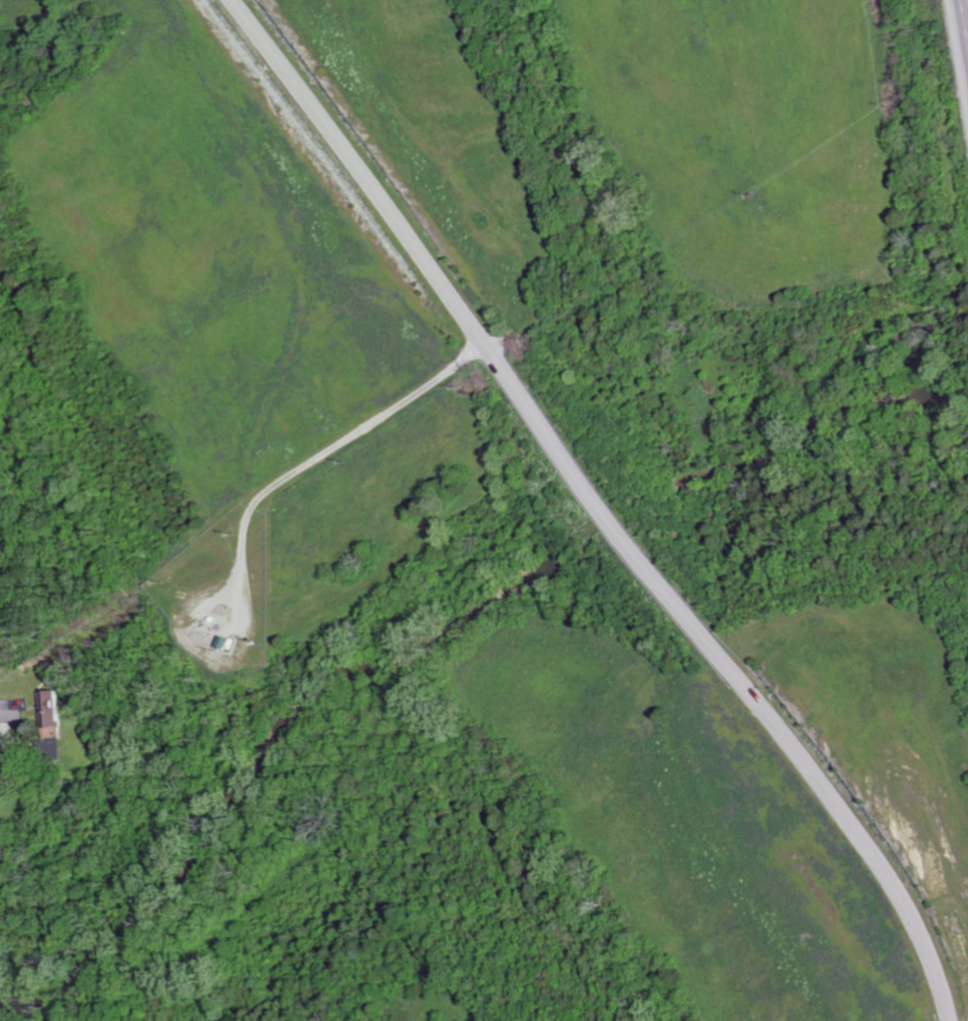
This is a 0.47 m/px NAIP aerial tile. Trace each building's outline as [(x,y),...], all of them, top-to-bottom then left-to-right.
[(66,690),(47,690),(48,727),(67,726),(66,690)]
